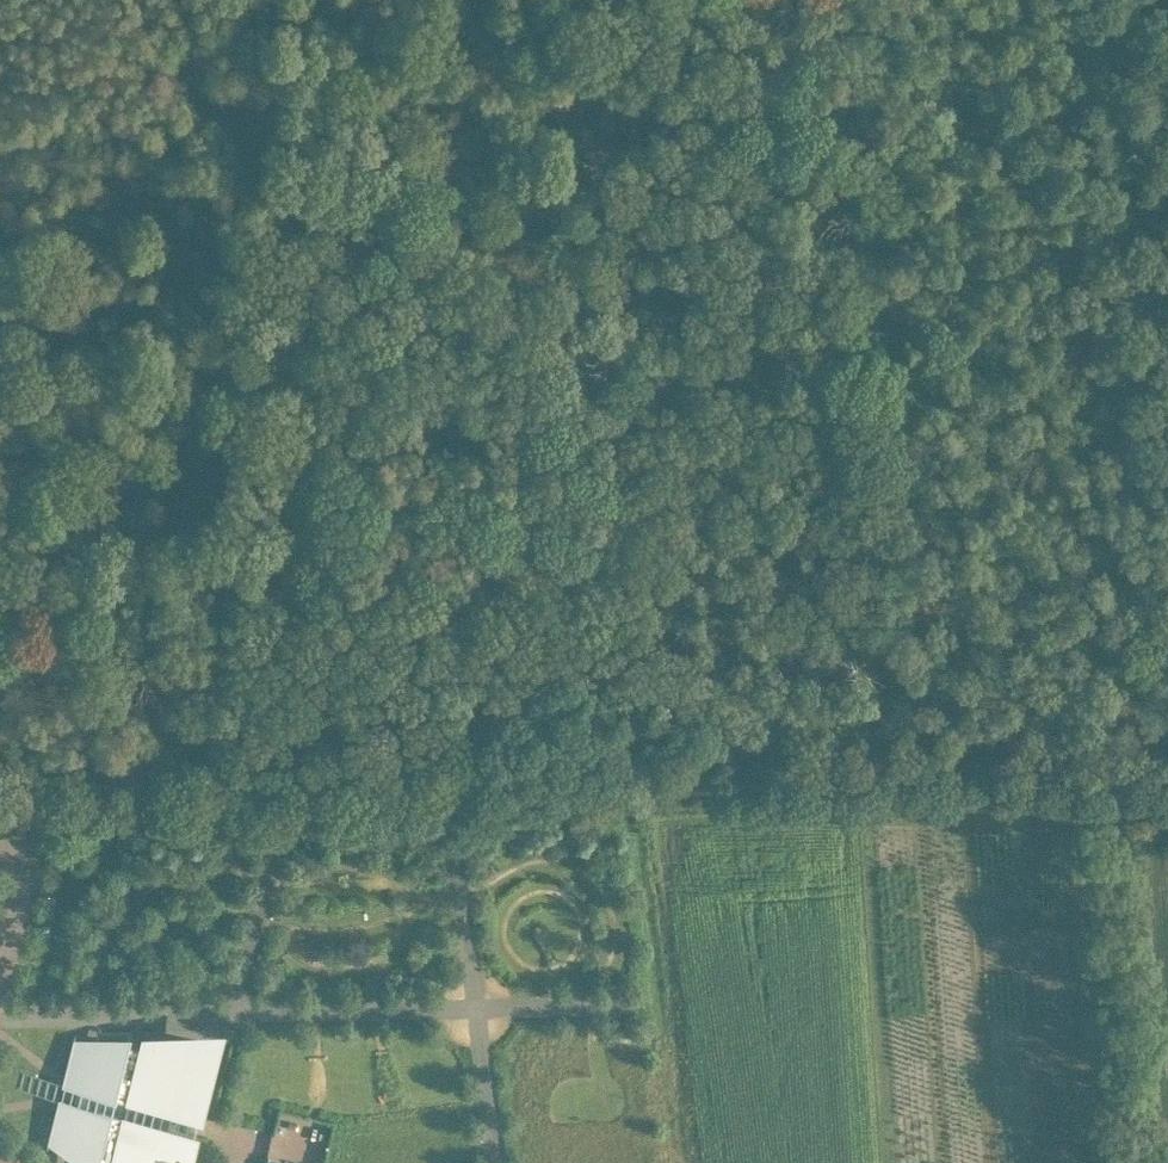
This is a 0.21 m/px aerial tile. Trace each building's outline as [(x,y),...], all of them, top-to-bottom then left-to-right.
[(69,1146),(100,1162),(181,1162),(211,1043),(94,1045),(69,1146)]
